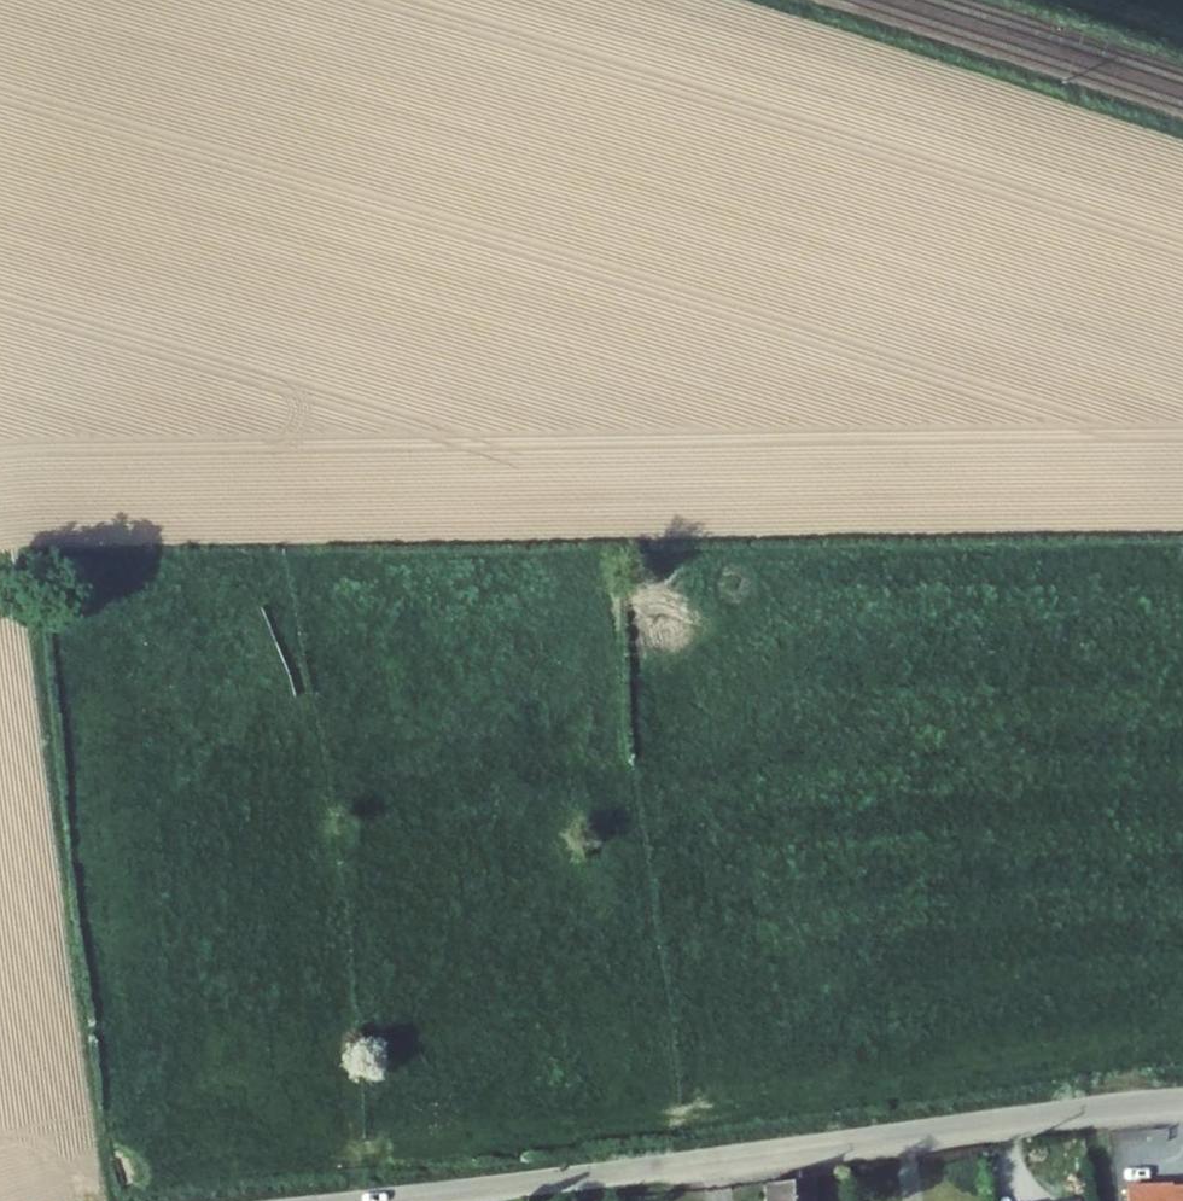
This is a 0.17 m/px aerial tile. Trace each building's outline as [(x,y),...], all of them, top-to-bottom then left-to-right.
[(810,1187),(759,1192),(760,1200),(810,1200),(810,1187)] [(1117,1191),(1117,1200),(1182,1200),(1182,1189),(1117,1191)]
